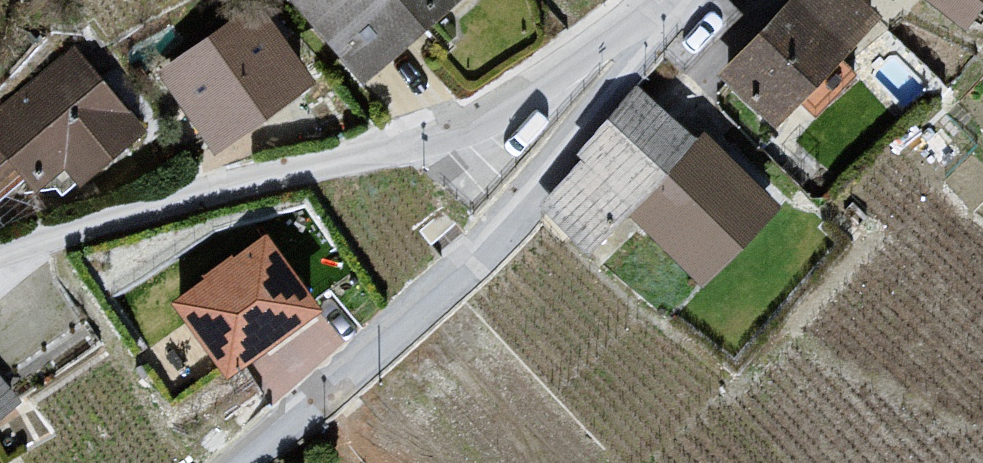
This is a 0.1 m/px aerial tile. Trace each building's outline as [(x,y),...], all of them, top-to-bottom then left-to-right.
[(309,12),(386,99),(499,0),(323,0),(309,12)] [(848,0),(816,0),(739,95),(810,151),(899,41),(848,0)] [(963,37),(982,5),(982,0),(907,0),(963,37)] [(325,99),(269,21),(182,84),(238,162),(325,99)] [(158,141),(87,65),(2,145),(73,220),(158,141)] [(802,222),(657,99),(587,182),(731,305),(802,222)] [(224,374),(325,311),(271,225),(170,288),(224,374)] [(0,382),(0,436),(25,420),(0,382)]
